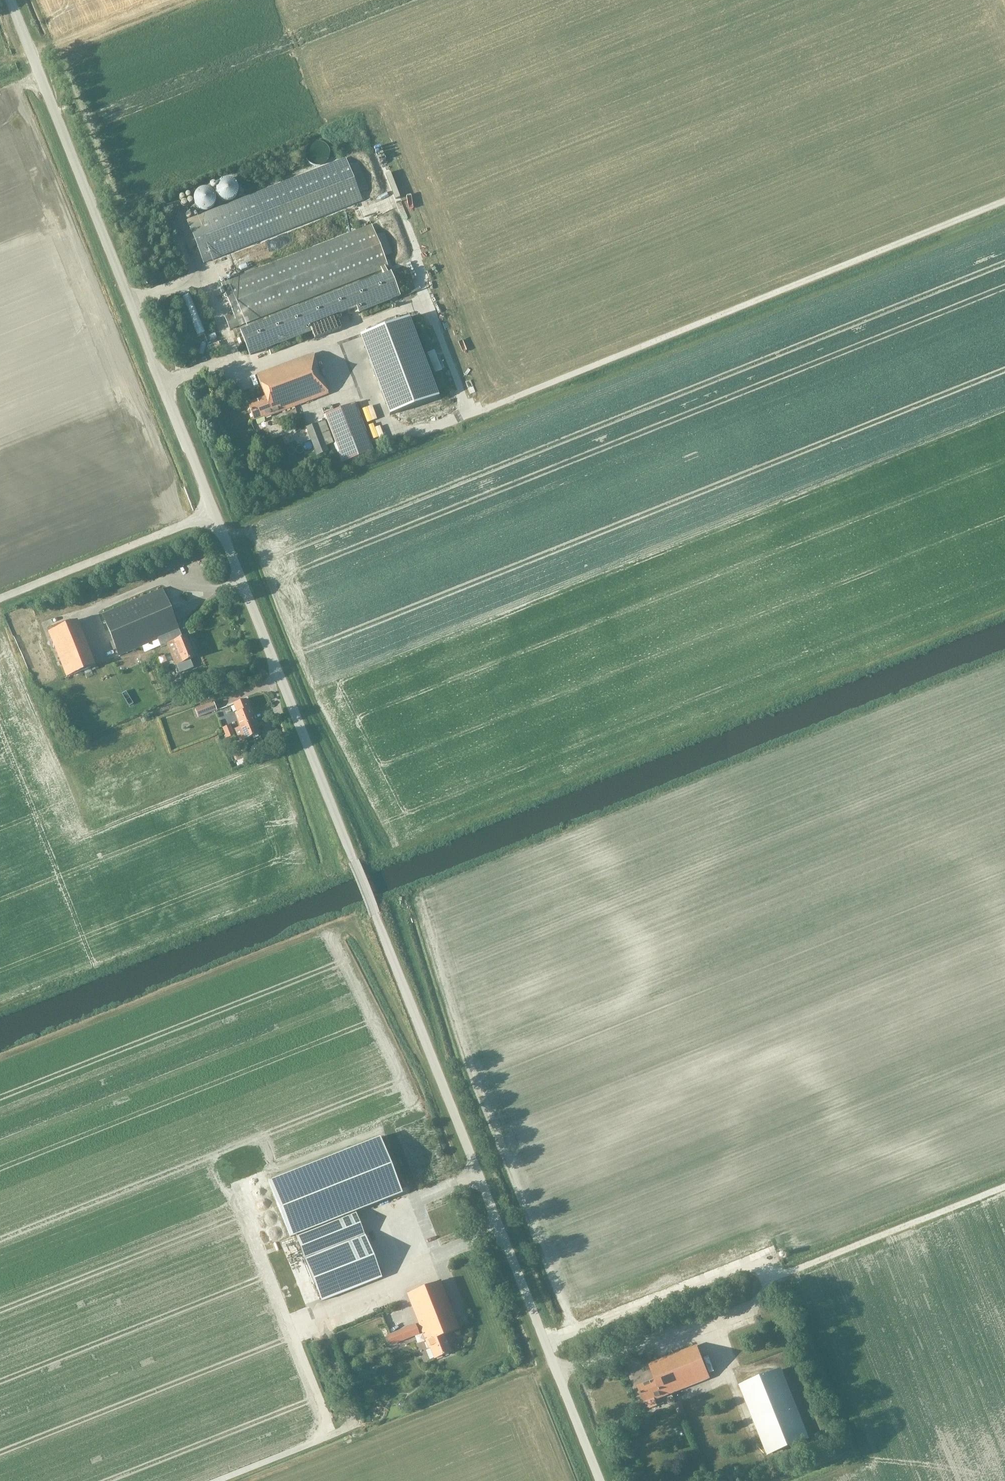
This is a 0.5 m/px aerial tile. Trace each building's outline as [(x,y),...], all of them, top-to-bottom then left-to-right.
[(358,163),(347,167),(344,159),(195,218),(195,217),(186,221),(203,263),(211,259),(360,200),(358,193),(368,189),(358,163)] [(228,180),(227,179),(225,180),(223,180),(222,181),(221,181),(220,182),(219,183),(218,184),(217,185),(217,187),(217,188),(217,189),(217,191),(217,193),(218,194),(219,196),(221,198),(222,198),(223,199),(225,199),(227,199),(228,199),(229,199),(231,198),(232,198),(233,197),(234,196),(235,195),(236,194),(236,193),(236,191),(237,189),(236,188),(236,186),(236,185),(235,184),(234,182),(232,181),(231,180),(230,180),(228,180)] [(202,208),(204,208),(205,208),(206,208),(208,207),(209,206),(211,205),(212,204),(212,203),(213,202),(213,201),(214,199),(214,198),(214,197),(213,195),(213,194),(212,193),(211,191),(210,190),(208,189),(206,189),(205,188),(204,188),(203,188),(201,189),(200,189),(198,190),(197,191),(196,193),(195,194),(194,196),(194,197),(194,198),(194,200),(194,202),(195,202),(196,204),(197,205),(197,206),(199,207),(200,208),(202,208)] [(384,232),(376,235),(371,224),(221,284),(232,313),(224,316),(230,331),(382,270),(386,268),(388,267),(384,257),(393,253),(384,232)] [(406,275),(414,272),(409,262),(401,265),(406,275)] [(388,274),(386,268),(382,270),(384,275),(239,331),(249,355),(311,330),(309,324),(356,306),(358,312),(399,296),(390,273),(388,274)] [(437,397),(407,319),(359,337),(389,415),(437,397)] [(334,338),(338,354),(354,350),(349,334),(334,338)] [(434,373),(442,370),(434,350),(427,353),(434,373)] [(272,415),(329,394),(313,353),(257,374),(265,397),(272,415)] [(359,356),(346,362),(348,367),(361,361),(359,356)] [(272,415),(265,397),(247,404),(253,420),(264,416),(265,418),(272,415)] [(325,414),(343,463),(372,451),(355,403),(334,411),(325,414)] [(325,414),(334,411),(332,405),(323,409),(325,414)] [(328,451),(317,423),(306,427),(317,455),(328,451)] [(202,569),(194,572),(197,579),(204,576),(202,569)] [(183,637),(180,630),(162,588),(101,613),(119,657),(158,640),(162,648),(167,646),(174,661),(177,662),(181,673),(194,667),(191,660),(196,657),(187,635),(183,637)] [(48,631),(66,676),(92,667),(74,621),(48,631)] [(164,655),(158,658),(160,664),(166,661),(164,655)] [(136,698),(147,696),(146,690),(135,691),(136,698)] [(236,713),(241,726),(254,721),(249,709),(250,708),(246,698),(234,703),(237,713),(236,713)] [(194,710),(197,717),(216,710),(213,702),(194,710)] [(254,721),(241,726),(243,732),(237,735),(240,741),(259,733),(254,721)] [(225,733),(232,729),(230,724),(222,727),(225,733)] [(235,735),(232,729),(225,733),(227,738),(235,735)] [(234,755),(237,762),(239,767),(245,765),(242,759),(249,756),(246,750),(234,755)] [(403,1194),(398,1182),(381,1138),(269,1182),(291,1238),(296,1236),(322,1302),(382,1278),(356,1212),(403,1194)] [(248,1203),(251,1220),(259,1219),(256,1201),(248,1203)] [(444,1335),(459,1329),(440,1280),(407,1293),(429,1349),(431,1349),(435,1359),(451,1353),(444,1335)] [(358,1331),(379,1324),(376,1316),(356,1324),(358,1331)] [(391,1344),(419,1333),(415,1324),(387,1335),(391,1344)] [(654,1378),(637,1385),(644,1402),(645,1402),(647,1409),(664,1402),(662,1397),(710,1378),(698,1345),(648,1365),(654,1378)] [(810,1438),(782,1368),(739,1385),(767,1455),(810,1438)] [(685,1413),(681,1402),(674,1405),(679,1416),(685,1413)]
